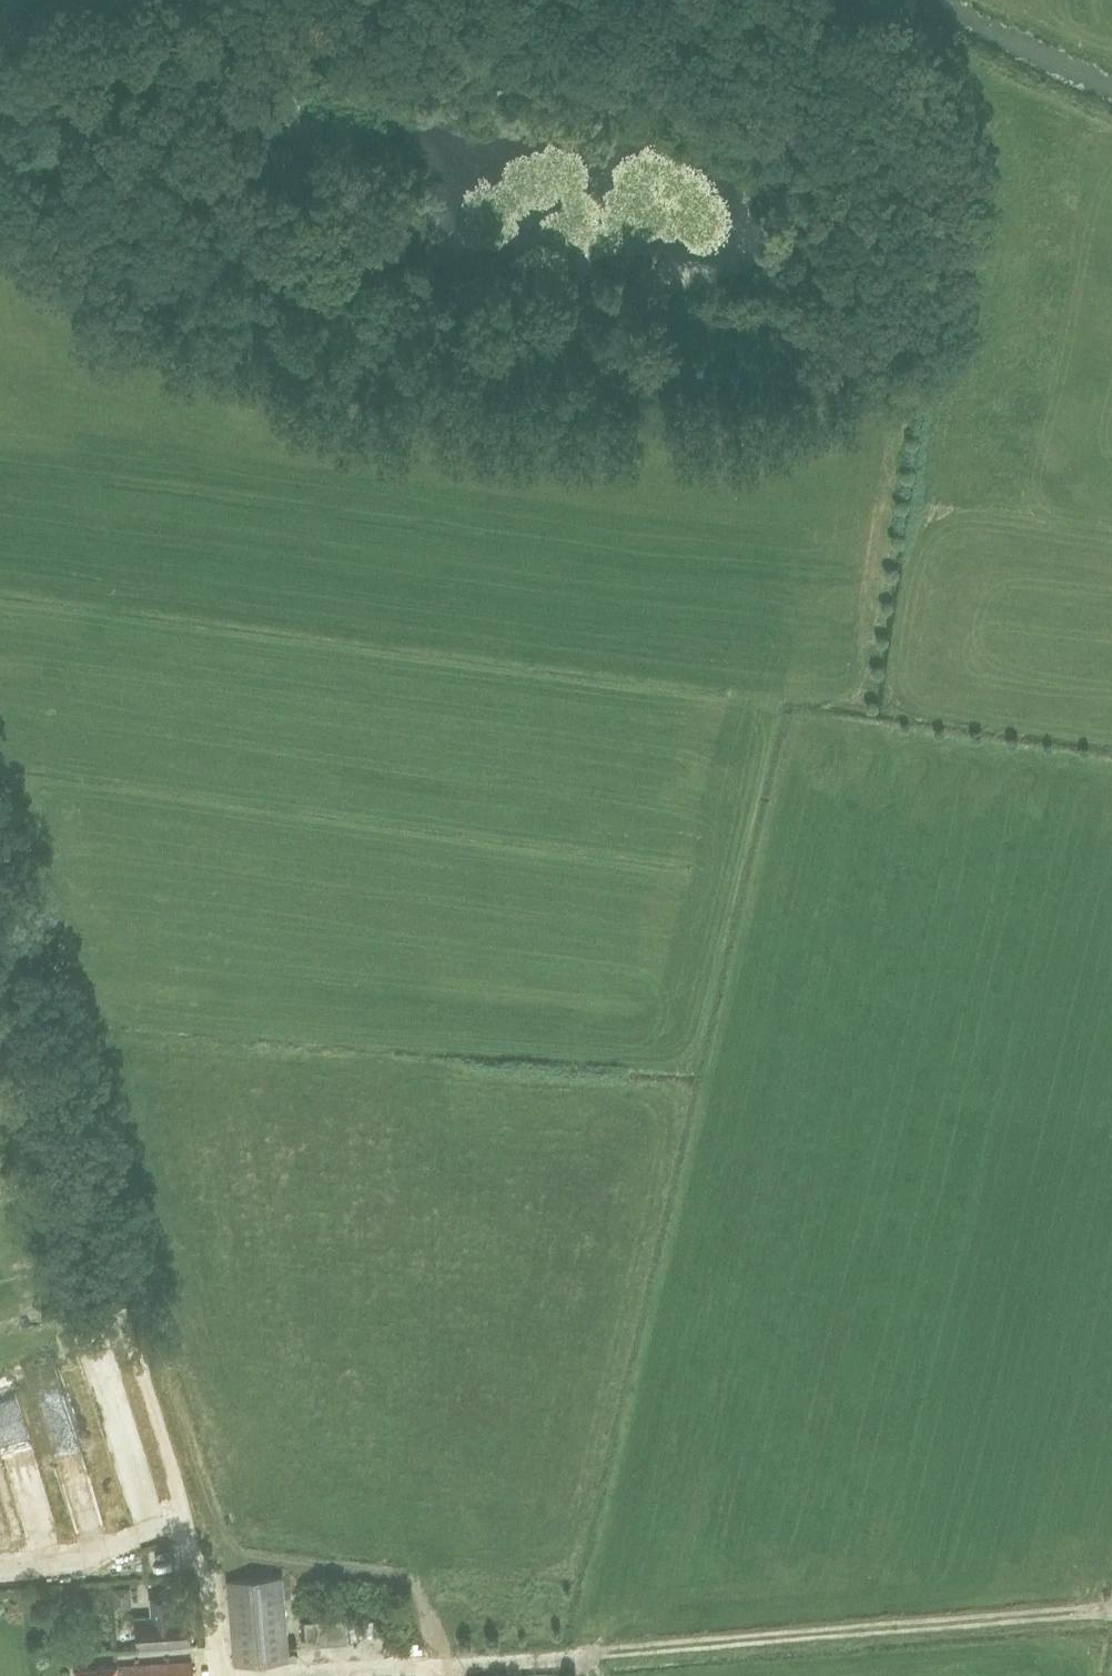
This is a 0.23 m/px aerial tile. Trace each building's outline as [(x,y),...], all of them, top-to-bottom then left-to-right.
[(77,1360),(85,1397),(120,1390),(112,1352),(77,1360)] [(127,1411),(94,1420),(100,1440),(133,1431),(127,1411)] [(12,1469),(22,1521),(41,1517),(31,1466),(12,1469)] [(235,1663),(289,1658),(282,1576),(229,1580),(235,1663)] [(139,1648),(191,1644),(188,1612),(174,1613),(173,1595),(150,1597),(152,1615),(136,1616),(139,1648)] [(76,1667),(77,1675),(192,1675),(190,1661),(117,1668),(117,1664),(76,1667)]
